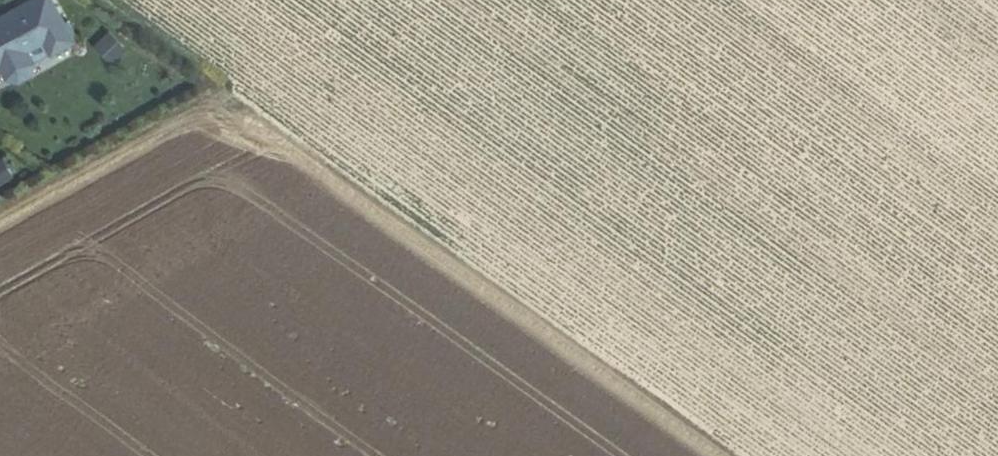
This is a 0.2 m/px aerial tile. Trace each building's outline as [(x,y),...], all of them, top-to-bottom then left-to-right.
[(5,80),(17,83),(36,73),(25,53),(44,43),(51,56),(72,44),(49,0),(37,0),(0,20),(0,70),(5,80)]
